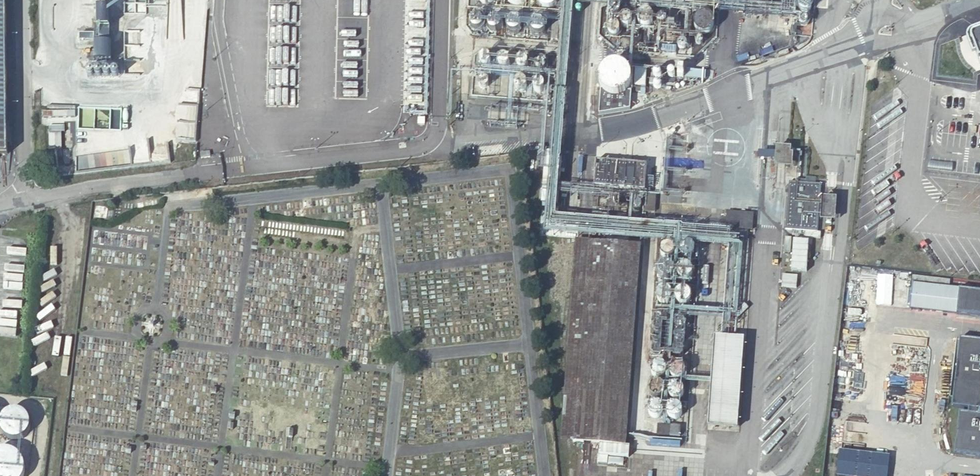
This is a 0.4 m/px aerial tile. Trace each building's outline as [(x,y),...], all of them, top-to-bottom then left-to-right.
[(540,4),(544,7),(549,9),(553,8),(557,5),(560,1),(560,0),(538,0),(540,4)] [(611,8),(611,11),(613,14),(616,16),(620,15),(622,13),(623,10),(622,6),(620,4),(616,4),(613,5),(611,8)] [(106,40),(105,34),(110,34),(108,11),(98,12),(100,41),(106,40)] [(652,13),(648,11),(643,11),(640,14),(639,19),(640,23),(643,26),(648,26),(652,25),(654,21),(654,16),(652,13)] [(622,19),(622,22),(624,25),(628,27),(631,26),(634,24),(635,21),(634,17),(631,15),(628,14),(624,16),(622,19)] [(484,18),(479,16),(475,16),(472,19),(470,24),(472,28),(475,31),(479,31),(484,30),(486,26),(486,21),(484,18)] [(501,19),(497,17),(493,17),(489,20),(488,25),(489,29),(493,32),(497,32),(501,31),(504,27),(504,22),(501,19)] [(521,19),(517,18),(512,18),(509,21),(508,25),(509,30),(512,33),(517,33),(521,31),(523,28),(523,23),(521,19)] [(546,21),(542,19),(538,20),(535,23),(533,27),(534,31),(538,34),(542,35),(546,33),(549,29),(549,25),(546,21)] [(609,29),(609,32),(611,35),(614,37),(618,36),(620,34),(621,30),(620,27),(618,25),(614,24),(611,26),(609,29)] [(972,33),(970,35),(971,39),(979,64),(979,65),(979,30),(972,33)] [(112,67),(112,46),(94,47),(95,67),(112,67)] [(480,59),(479,62),(481,65),(485,67),(488,66),(491,64),(492,60),(491,57),(488,55),(485,54),(481,56),(480,59)] [(498,60),(498,64),(500,67),(504,68),(507,68),(510,65),(511,62),(510,59),(507,56),(504,56),(500,57),(498,60)] [(518,61),(518,65),(520,67),(523,69),(527,68),(530,66),(531,63),(530,59),(527,57),(523,57),(520,58),(518,61)] [(537,63),(537,66),(539,69),(542,71),(546,70),(548,68),(549,65),(548,61),(546,59),(542,58),(539,60),(537,63)] [(600,88),(602,91),(604,93),(606,95),(609,96),(612,97),(615,97),(618,97),(621,95),(625,93),(626,92),(628,89),(629,87),(630,83),(630,80),(630,77),(629,74),(627,71),(625,69),(622,67),(619,66),(616,65),(613,65),(610,65),(607,66),(604,68),(602,70),(600,73),(599,76),(598,79),(598,82),(599,85),(600,88)] [(644,87),(644,71),(636,71),(635,86),(644,87)] [(704,81),(705,73),(678,71),(678,76),(684,77),(683,79),(704,81)] [(479,81),(479,84),(481,87),(484,89),(488,88),(490,86),(491,83),(490,79),(488,77),(484,76),(481,78),(479,81)] [(535,85),(535,88),(537,91),(540,93),(543,92),(546,90),(547,87),(546,83),(543,81),(540,80),(537,82),(535,85)] [(515,85),(515,88),(517,91),(520,93),(524,92),(526,90),(527,87),(526,83),(524,81),(520,81),(517,82),(515,85)] [(600,91),(599,115),(629,110),(630,93),(626,92),(625,93),(621,95),(618,97),(615,97),(612,97),(609,96),(606,95),(604,93),(602,91),(600,91)] [(793,147),(778,146),(777,166),(794,168),(795,153),(793,153),(793,147)] [(558,204),(562,154),(546,153),(542,203),(558,204)] [(645,190),(647,164),(597,160),(595,186),(645,190)] [(795,183),(789,182),(785,229),(791,229),(795,183)] [(821,185),(797,183),(795,183),(791,229),(817,231),(821,185)] [(835,221),(836,199),(822,198),(820,220),(835,221)] [(724,229),(751,230),(753,213),(725,211),(724,229)] [(747,231),(733,231),(733,238),(747,239),(747,231)] [(662,243),(660,247),(661,252),(664,255),(668,257),(672,255),(675,252),(676,248),(674,244),(671,241),(666,241),(662,243)] [(567,442),(572,442),(587,243),(573,242),(563,383),(559,441),(567,442)] [(587,243),(572,442),(595,444),(623,446),(637,247),(587,243)] [(681,245),(679,249),(680,254),(683,257),(687,258),(691,257),(694,254),(695,249),(693,245),(690,243),(685,243),(681,245)] [(661,263),(659,267),(659,271),(662,275),(666,276),(671,275),(674,271),(674,267),(673,263),(669,260),(664,260),(661,263)] [(680,264),(678,268),(678,273),(681,276),(685,278),(690,276),(693,273),(693,269),(692,265),(688,262),(683,262),(680,264)] [(658,285),(656,289),(657,293),(660,297),(664,298),(668,297),(671,293),(672,289),(670,285),(667,282),(662,282),(658,285)] [(677,286),(675,290),(676,295),(679,298),(683,300),(687,298),(690,295),(691,291),(689,287),(686,284),(681,284),(677,286)] [(946,288),(926,285),(923,310),(956,314),(958,300),(944,298),(946,288)] [(946,288),(944,298),(958,300),(956,314),(979,317),(979,292),(959,289),(946,288)] [(739,429),(746,339),(731,338),(716,337),(710,426),(739,429)] [(968,413),(979,415),(979,410),(979,341),(960,338),(953,396),(952,407),(969,409),(968,413)] [(654,365),(652,369),(652,373),(655,376),(659,378),(664,377),(667,373),(668,369),(666,365),(662,362),(658,362),(654,365)] [(673,366),(671,370),(671,375),(674,378),(678,379),(683,378),(686,375),(686,371),(685,366),(681,364),(677,364),(673,366)] [(652,384),(650,388),(651,392),(654,396),(658,397),(662,396),(665,392),(666,388),(664,384),(660,381),(656,381),(652,384)] [(671,385),(669,389),(670,394),(672,397),(677,399),(681,398),(684,394),(685,390),(683,386),(679,383),(675,383),(671,385)] [(650,406),(648,410),(648,414),(651,418),(656,419),(660,418),(663,415),(664,410),(662,406),(658,404),(654,404),(650,406)] [(669,408),(667,412),(667,416),(670,419),(675,421),(679,420),(682,416),(683,412),(681,408),(677,405),(673,405),(669,408)] [(5,435),(12,439),(19,440),(26,436),(30,431),(32,423),(29,416),(24,411),(17,409),(10,411),(4,415),(1,422),(2,429),(5,435)] [(959,412),(953,454),(979,457),(979,415),(968,413),(959,412)] [(676,437),(677,425),(654,423),(654,435),(676,437)] [(623,446),(595,444),(594,455),(624,458),(625,447),(623,446)] [(26,469),(25,460),(19,453),(11,450),(2,449),(0,451),(0,475),(25,475),(26,469)] [(841,449),(838,474),(854,475),(888,475),(891,455),(841,449)]
